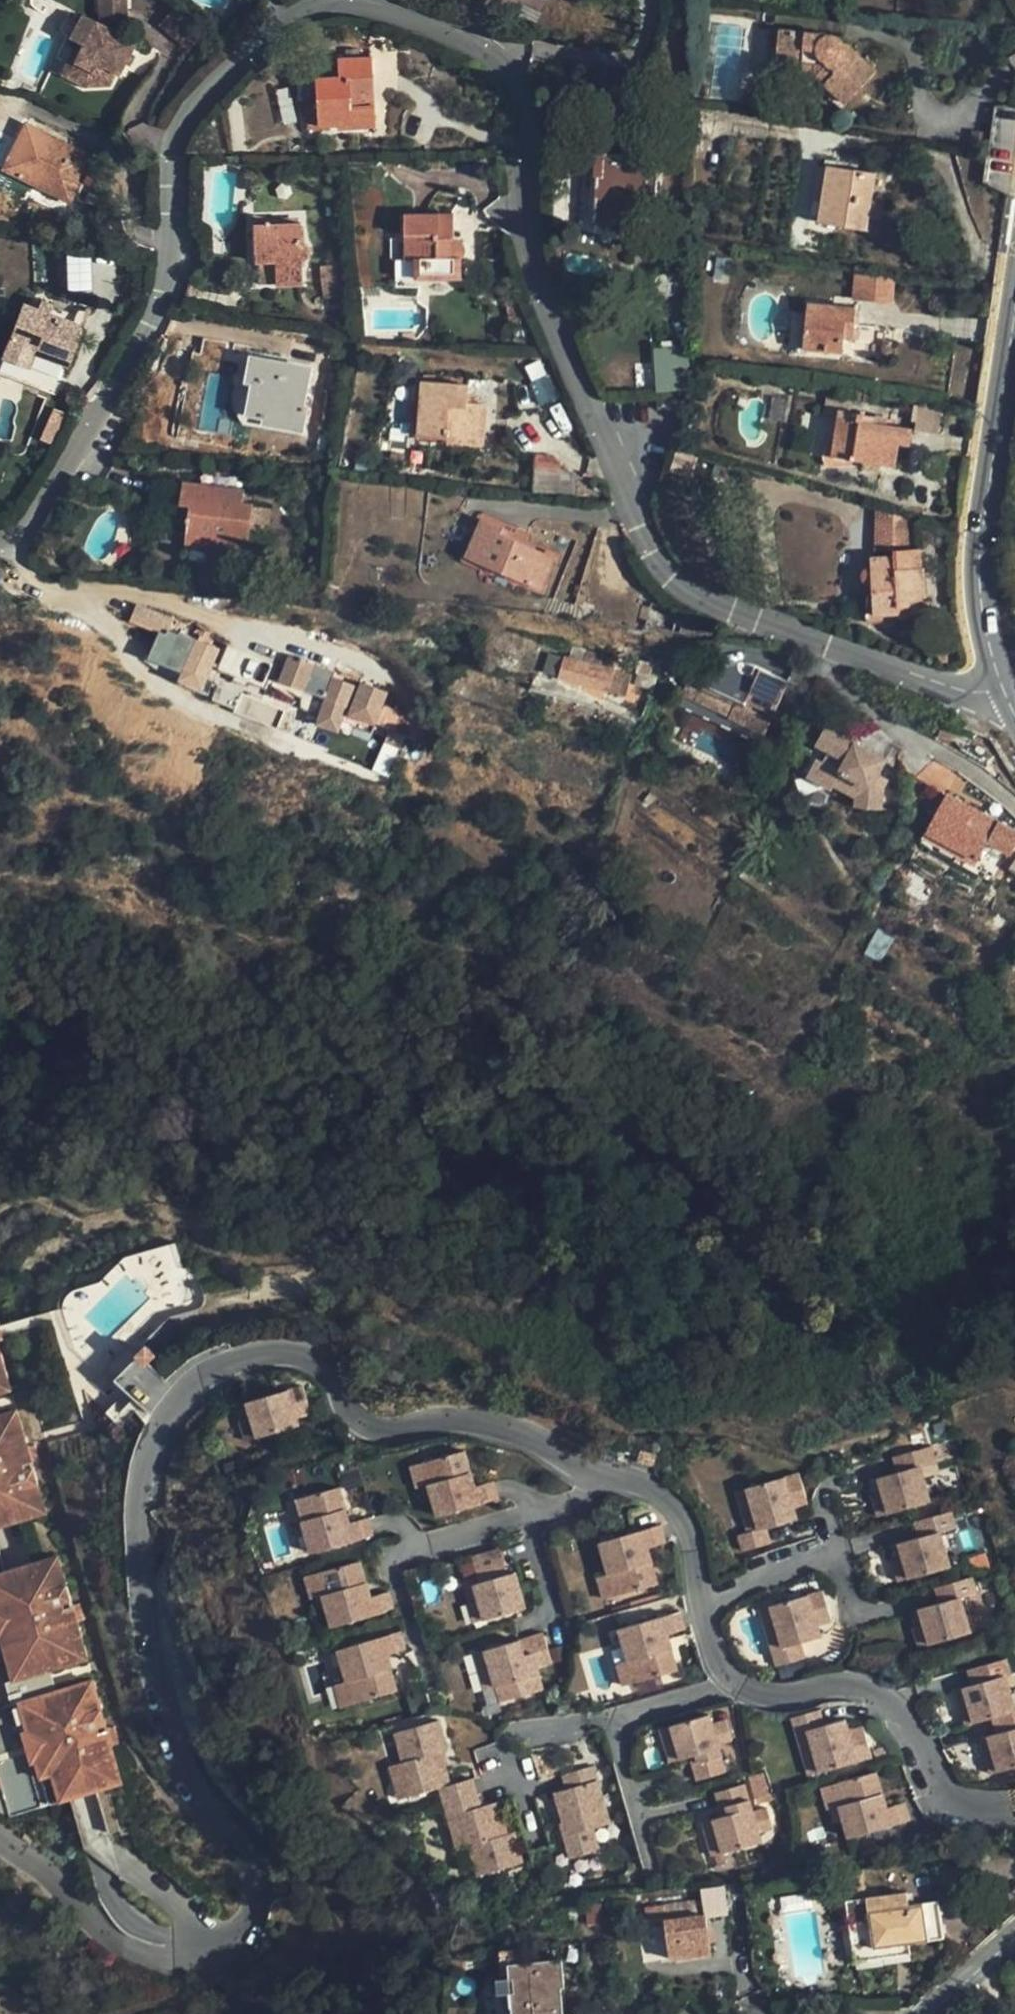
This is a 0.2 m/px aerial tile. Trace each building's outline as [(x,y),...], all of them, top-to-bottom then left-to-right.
[(174,0),(156,15),(183,47),(201,32),(174,0)] [(70,46),(81,52),(87,55),(78,72),(86,76),(79,91),(89,96),(109,86),(114,75),(118,77),(123,67),(128,56),(134,45),(124,40),(122,11),(98,16),(98,30),(82,22),(70,46)] [(779,29),(772,29),(765,78),(799,83),(801,64),(775,59),(779,29)] [(823,35),(779,29),(775,59),(801,64),(846,102),(874,73),(849,47),(845,47),(844,43),(841,41),(836,39),(830,37),(827,37),(822,39),(823,35)] [(87,55),(81,52),(65,84),(79,91),(86,76),(78,72),(87,55)] [(137,61),(128,56),(123,67),(132,72),(137,61)] [(371,77),(370,56),(338,59),(339,76),(318,78),(320,125),(340,124),(340,130),(375,128),(375,126),(374,106),(376,105),(374,78),(371,77)] [(71,205),(95,154),(25,118),(24,118),(1,168),(71,205)] [(657,203),(659,155),(593,151),(591,172),(594,173),(591,223),(611,223),(620,230),(625,231),(629,228),(633,224),(636,224),(638,203),(657,203)] [(869,231),(876,172),(824,164),(817,223),(869,231)] [(457,236),(456,213),(407,213),(406,260),(417,260),(418,276),(462,276),(462,256),(465,252),(467,248),(466,243),(463,239),(457,236)] [(305,247),(304,220),(254,222),(256,256),(277,255),(278,276),(278,280),(305,279),(305,258),(312,255),(313,252),(312,249),(309,247),(305,247)] [(92,289),(95,255),(70,253),(67,287),(92,289)] [(857,273),(856,294),(890,295),(891,275),(857,273)] [(69,366),(86,322),(54,311),(56,304),(41,298),(38,306),(24,301),(1,356),(30,367),(36,353),(69,366)] [(853,341),(856,309),(809,304),(803,350),(843,354),(845,341),(853,341)] [(522,315),(521,306),(508,309),(509,317),(522,315)] [(659,393),(693,390),(692,363),(692,343),(654,346),(659,393)] [(305,405),(312,366),(252,354),(246,384),(252,385),(246,416),(265,419),(264,425),(305,432),(306,425),(309,407),(305,405)] [(486,445),(489,405),(468,403),(469,385),(423,383),(421,401),(419,435),(449,438),(449,442),(486,445)] [(912,447),(913,429),(864,421),(865,411),(838,408),(832,457),(896,466),(898,445),(912,447)] [(559,491),(558,466),(535,466),(536,492),(559,491)] [(249,551),(252,504),(242,503),(243,489),(185,483),(183,504),(191,506),(188,535),(187,546),(249,551)] [(531,541),(522,537),(483,518),(465,555),(543,591),(557,559),(529,545),(531,541)] [(919,549),(870,556),(871,565),(864,572),(864,579),(865,583),(868,586),(873,588),(877,616),(898,615),(899,620),(911,619),(910,609),(930,607),(924,566),(921,566),(919,549)] [(169,633),(175,616),(141,603),(134,619),(169,633)] [(674,629),(677,617),(679,610),(653,604),(647,625),(673,631),(674,629)] [(686,619),(677,617),(674,629),(682,632),(686,619)] [(750,673),(753,666),(717,652),(709,673),(751,690),(757,676),(750,673)] [(284,678),(331,695),(337,678),(339,672),(292,655),(284,678)] [(561,679),(610,692),(617,669),(567,657),(561,679)] [(786,680),(753,666),(750,673),(757,676),(751,690),(709,673),(700,694),(719,701),(722,694),(740,702),(733,717),(766,731),(786,680)] [(617,669),(610,692),(624,695),(630,672),(617,669)] [(342,731),(358,685),(337,678),(331,695),(320,724),(342,731)] [(364,681),(353,713),(392,726),(387,740),(404,746),(411,729),(399,724),(405,709),(387,703),(392,691),(364,681)] [(719,701),(700,694),(688,689),(679,709),(761,742),(766,731),(733,717),(740,702),(722,694),(719,701)] [(837,710),(815,741),(833,754),(825,765),(816,759),(805,774),(827,789),(839,774),(850,782),(851,805),(879,805),(878,783),(866,774),(870,768),(883,750),(854,729),(857,725),(837,710)] [(833,754),(815,741),(807,752),(816,759),(825,765),(833,754)] [(866,774),(878,783),(878,774),(870,768),(866,774)] [(929,835),(977,861),(987,842),(1009,855),(1014,843),(1014,831),(950,795),(929,835)] [(977,861),(929,835),(924,844),(994,882),(1009,855),(987,842),(977,861)] [(17,1388),(0,1326),(0,1393),(17,1388)] [(307,1387),(255,1400),(259,1418),(247,1422),(251,1440),(304,1426),(301,1415),(313,1413),(307,1387)] [(255,1400),(242,1404),(247,1422),(259,1418),(255,1400)] [(50,1511),(36,1460),(33,1446),(23,1409),(0,1415),(0,1524),(50,1511)] [(878,1451),(883,1468),(909,1461),(921,1458),(916,1442),(878,1451)] [(40,1444),(33,1446),(36,1460),(44,1458),(40,1444)] [(465,1459),(411,1472),(416,1493),(429,1489),(434,1510),(439,1528),(500,1512),(495,1494),(475,1499),(465,1459)] [(883,1468),(867,1472),(876,1509),(918,1498),(909,1461),(883,1468)] [(784,1471),(773,1475),(781,1506),(793,1502),(784,1471)] [(876,1509),(867,1472),(856,1475),(865,1512),(876,1509)] [(773,1475),(719,1489),(731,1532),(721,1535),(725,1551),(756,1542),(751,1526),(784,1517),(781,1506),(773,1475)] [(429,1489),(416,1493),(421,1513),(434,1510),(429,1489)] [(341,1490),(288,1504),(293,1524),(306,1520),(310,1540),(315,1558),(373,1544),(369,1525),(351,1530),(341,1490)] [(605,1503),(605,1492),(593,1492),(593,1504),(605,1503)] [(939,1511),(902,1520),(905,1535),(930,1529),(943,1526),(939,1511)] [(306,1520),(293,1524),(297,1544),(310,1540),(306,1520)] [(601,1545),(607,1565),(612,1581),(597,1584),(604,1605),(618,1601),(660,1588),(649,1553),(666,1547),(660,1528),(601,1545)] [(905,1535),(890,1539),(900,1578),(939,1568),(930,1529),(905,1535)] [(890,1539),(879,1542),(888,1581),(900,1578),(890,1539)] [(487,1572),(490,1585),(502,1582),(498,1569),(504,1567),(500,1552),(471,1561),(475,1575),(487,1572)] [(0,1573),(0,1687),(8,1685),(14,1683),(18,1699),(13,1701),(0,1704),(0,1782),(8,1779),(12,1794),(17,1812),(98,1790),(124,1783),(114,1745),(109,1728),(95,1678),(58,1688),(53,1672),(91,1662),(80,1621),(74,1603),(61,1556),(0,1573)] [(362,1565),(309,1580),(314,1600),(326,1596),(330,1611),(336,1632),(395,1616),(390,1595),(372,1600),(362,1565)] [(612,1581),(607,1565),(593,1570),(597,1584),(612,1581)] [(490,1585),(477,1590),(481,1603),(471,1607),(478,1629),(528,1613),(517,1577),(502,1582),(490,1585)] [(924,1589),(927,1604),(951,1598),(963,1595),(960,1580),(924,1589)] [(809,1588),(796,1592),(805,1622),(818,1618),(809,1588)] [(481,1603),(477,1590),(466,1593),(471,1607),(481,1603)] [(796,1592),(744,1607),(761,1665),(791,1656),(787,1642),(809,1635),(805,1622),(796,1592)] [(326,1596),(314,1600),(318,1615),(330,1611),(326,1596)] [(927,1604),(914,1607),(922,1644),(960,1636),(951,1598),(927,1604)] [(84,1600),(74,1603),(80,1621),(89,1619),(84,1600)] [(914,1607),(901,1609),(910,1647),(922,1644),(914,1607)] [(687,1630),(682,1615),(622,1633),(627,1648),(632,1664),(616,1669),(623,1690),(683,1673),(672,1634),(687,1630)] [(400,1635),(341,1654),(347,1673),(351,1687),(337,1692),(343,1713),(399,1695),(388,1658),(406,1654),(400,1635)] [(543,1639),(488,1655),(498,1690),(510,1686),(516,1705),(546,1696),(539,1672),(552,1668),(543,1639)] [(627,1648),(611,1653),(616,1669),(632,1664),(627,1648)] [(996,1663),(957,1673),(961,1687),(993,1680),(999,1678),(996,1663)] [(347,1673),(333,1678),(337,1692),(351,1687),(347,1673)] [(961,1687),(946,1691),(950,1706),(962,1704),(966,1724),(983,1720),(1002,1716),(993,1680),(961,1687)] [(14,1683),(8,1685),(13,1701),(18,1699),(14,1683)] [(510,1686),(498,1690),(504,1708),(516,1705),(510,1686)] [(955,1727),(966,1724),(962,1704),(950,1706),(955,1727)] [(808,1705),(776,1713),(781,1731),(794,1727),(806,1769),(846,1758),(837,1727),(834,1713),(812,1719),(808,1705)] [(983,1720),(986,1733),(1014,1727),(1014,1713),(1002,1716),(983,1720)] [(712,1719),(673,1730),(678,1748),(667,1752),(671,1766),(692,1760),(698,1784),(728,1775),(721,1751),(735,1748),(729,1726),(715,1730),(712,1719)] [(853,1723),(837,1727),(846,1758),(861,1754),(853,1723)] [(117,1726),(109,1728),(114,1745),(122,1743),(117,1726)] [(441,1726),(397,1739),(407,1770),(416,1801),(437,1795),(443,1813),(448,1829),(462,1825),(471,1853),(480,1882),(529,1868),(519,1838),(511,1841),(501,1808),(484,1813),(480,1802),(475,1783),(452,1790),(443,1760),(450,1757),(441,1726)] [(794,1727),(781,1731),(792,1772),(806,1769),(794,1727)] [(969,1737),(973,1755),(985,1752),(990,1774),(1014,1769),(1014,1727),(986,1733),(969,1737)] [(673,1730),(662,1733),(667,1752),(678,1748),(673,1730)] [(985,1752),(973,1755),(978,1777),(990,1774),(985,1752)] [(594,1769),(564,1777),(569,1796),(576,1823),(564,1826),(561,1827),(570,1861),(598,1854),(592,1835),(610,1830),(594,1769)] [(865,1769),(819,1783),(830,1820),(835,1837),(898,1818),(893,1801),(876,1806),(865,1769)] [(407,1770),(394,1774),(404,1805),(416,1801),(407,1770)] [(12,1794),(8,1779),(0,1782),(0,1797),(12,1794)] [(124,1783),(98,1790),(111,1836),(137,1829),(124,1783)] [(819,1783),(805,1787),(816,1824),(830,1820),(819,1783)] [(746,1787),(717,1796),(724,1819),(703,1824),(708,1841),(720,1838),(725,1857),(763,1847),(760,1836),(773,1832),(766,1807),(753,1811),(746,1787)] [(569,1796),(557,1799),(564,1826),(576,1823),(569,1796)] [(462,1825),(448,1829),(457,1857),(471,1853),(462,1825)] [(720,1838),(708,1841),(713,1860),(725,1857),(720,1838)] [(706,1884),(706,1914),(729,1914),(729,1884),(706,1884)] [(870,1918),(860,1919),(864,1946),(911,1940),(944,1934),(939,1897),(909,1901),(907,1890),(868,1896),(870,1918)] [(707,1941),(703,1914),(666,1919),(663,1906),(633,1910),(634,1916),(640,1961),(645,1961),(670,1958),(672,1959),(708,1955),(707,1941)] [(864,1946),(860,1919),(850,1920),(856,1958),(912,1950),(911,1940),(864,1946)] [(573,1976),(572,1947),(519,1949),(519,1974),(521,2013),(575,2013),(574,2000),(569,1999),(569,1976),(573,1976)] [(519,1949),(512,1950),(512,1964),(505,1964),(505,1983),(512,1982),(513,2005),(505,2005),(505,2013),(521,2013),(519,1974),(519,1949)]
